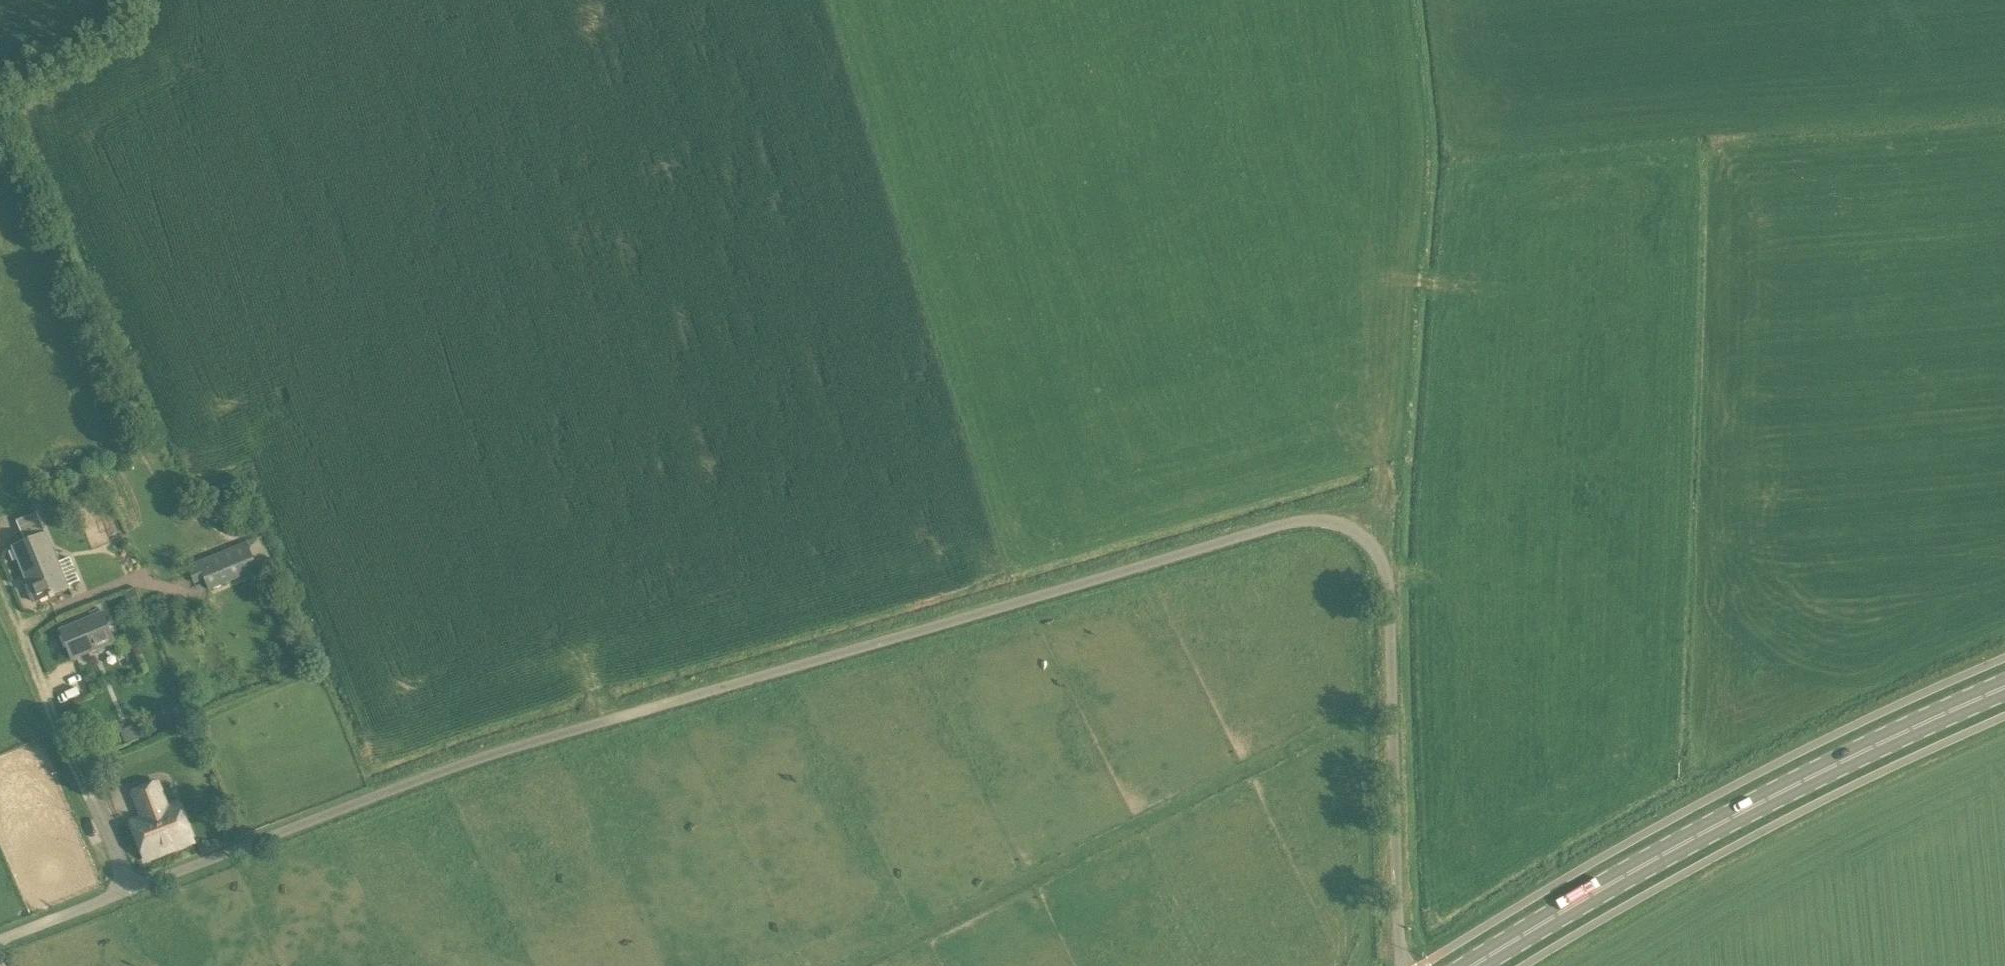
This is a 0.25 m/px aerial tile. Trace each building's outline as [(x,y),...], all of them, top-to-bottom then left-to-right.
[(70,557),(57,562),(37,512),(16,520),(25,542),(14,547),(35,601),(68,588),(67,586),(79,581),(70,557)] [(209,590),(272,564),(261,537),(187,565),(194,583),(205,579),(209,590)] [(125,592),(130,603),(139,600),(135,589),(125,592)] [(73,659),(114,642),(102,614),(61,631),(73,659)] [(128,739),(141,734),(138,725),(125,730),(128,739)] [(147,859),(190,843),(176,805),(165,809),(156,784),(133,793),(142,817),(133,820),(147,859)]
